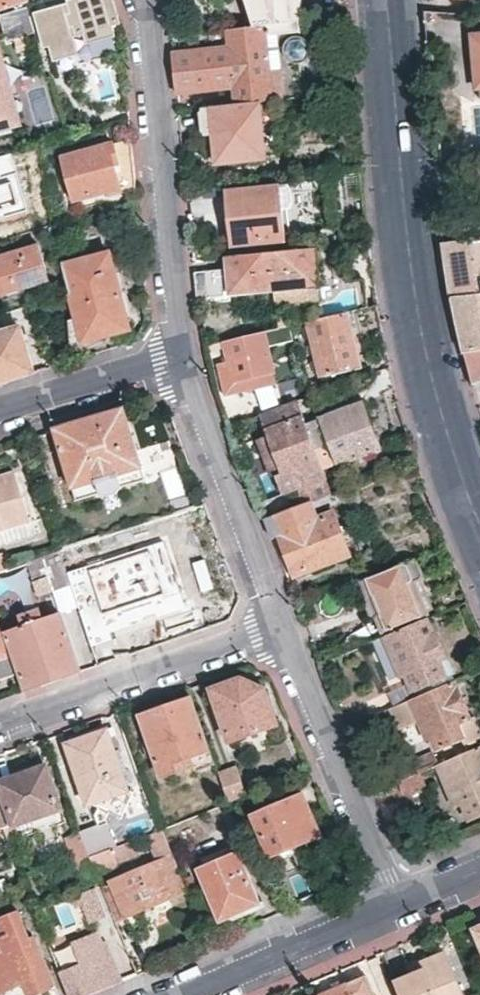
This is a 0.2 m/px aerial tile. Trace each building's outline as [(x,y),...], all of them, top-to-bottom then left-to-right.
[(29,2),(29,0),(0,0),(0,10),(29,2)] [(42,10),(51,42),(120,22),(115,0),(78,0),(42,10)] [(302,20),(299,0),(245,0),(254,25),(267,24),(302,20)] [(13,36),(42,29),(35,7),(6,16),(13,36)] [(236,88),(237,103),(270,100),(275,99),(290,97),(287,65),(272,66),(267,24),(254,25),(229,28),(231,45),(174,52),(176,70),(179,94),(236,88)] [(305,34),(301,33),(298,34),(294,35),(292,37),(289,40),(288,43),(287,46),(287,50),(288,53),(290,56),(293,59),(296,60),(299,61),(303,61),(306,61),(309,59),(312,57),(314,54),(315,50),(315,47),(315,43),(313,40),(311,37),(308,35),(305,34)] [(12,122),(0,78),(0,125),(12,122)] [(268,157),(263,103),(205,110),(208,133),(214,133),(218,163),(268,157)] [(120,162),(114,141),(61,157),(75,201),(123,187),(116,164),(120,162)] [(0,157),(0,221),(31,212),(16,152),(0,157)] [(283,186),(283,179),(229,185),(235,245),(289,240),(285,209),(291,208),(289,186),(283,186)] [(479,296),(479,238),(444,244),(448,268),(454,299),(479,296)] [(41,243),(0,254),(0,295),(50,280),(41,243)] [(273,251),(277,291),(322,287),(317,246),(273,251)] [(111,249),(64,262),(73,291),(86,340),(132,325),(111,249)] [(196,273),(198,299),(277,291),(273,251),(227,256),(228,268),(196,273)] [(471,386),(479,384),(479,296),(454,299),(464,355),(467,374),(471,386)] [(358,337),(384,332),(378,305),(350,311),(309,321),(322,377),(364,367),(358,337)] [(34,372),(22,325),(0,331),(0,382),(34,372)] [(279,384),(269,345),(296,338),(292,325),(283,327),(280,328),(227,341),(223,342),(228,362),(221,364),(229,396),(279,384)] [(320,379),(308,382),(312,394),(323,390),(320,379)] [(339,464),(384,448),(366,400),(321,416),(339,464)] [(329,441),(320,417),(308,421),(300,401),(263,415),(270,437),(285,472),(277,475),(284,494),(299,488),(305,504),(312,501),(331,494),(326,477),(328,476),(318,446),(329,441)] [(88,417),(54,427),(76,498),(147,477),(125,407),(88,417)] [(285,472),(270,437),(264,440),(277,475),(285,472)] [(29,519),(15,469),(0,474),(0,528),(29,519)] [(342,490),(331,494),(312,501),(315,509),(316,509),(344,499),(342,490)] [(305,504),(266,517),(274,537),(282,534),(296,574),(352,553),(337,510),(318,517),(316,509),(315,509),(312,501),(305,504)] [(34,530),(29,519),(0,528),(0,541),(34,530)] [(61,550),(28,560),(34,578),(48,573),(54,589),(71,584),(61,550)] [(416,557),(361,580),(367,596),(370,596),(379,614),(376,615),(383,631),(428,612),(414,580),(423,575),(416,557)] [(53,681),(82,672),(62,613),(45,619),(41,609),(21,616),(24,626),(7,632),(26,691),(53,681)] [(428,618),(386,636),(403,676),(408,675),(415,689),(456,672),(450,654),(448,654),(439,633),(436,635),(428,618)] [(0,620),(0,678),(2,677),(17,672),(12,655),(0,620)] [(391,681),(403,676),(386,636),(375,641),(391,681)] [(265,688),(242,678),(212,689),(231,741),(277,723),(265,688)] [(456,680),(413,698),(394,706),(391,708),(401,730),(423,719),(431,736),(435,735),(441,749),(461,741),(460,739),(478,730),(456,680)] [(391,708),(394,706),(388,692),(366,702),(370,716),(391,708)] [(209,749),(191,697),(140,714),(162,776),(196,765),(192,755),(209,749)] [(129,788),(107,729),(67,743),(88,802),(129,788)] [(442,763),(459,803),(467,799),(474,815),(479,813),(479,747),(442,763)] [(403,780),(423,772),(419,760),(398,769),(373,780),(371,780),(377,792),(403,780)] [(219,770),(230,802),(248,794),(237,764),(219,770)] [(28,765),(14,770),(16,776),(1,781),(0,778),(0,828),(14,824),(21,823),(61,809),(46,765),(30,771),(28,765)] [(403,780),(407,791),(427,783),(423,772),(403,780)] [(321,836),(303,793),(254,814),(273,857),(321,836)] [(81,832),(90,856),(92,856),(112,848),(117,846),(108,821),(81,832)] [(25,835),(21,823),(14,824),(19,837),(25,835)] [(188,890),(163,831),(151,836),(159,857),(110,879),(124,916),(188,890)] [(261,903),(238,849),(231,852),(228,846),(201,858),(204,864),(197,867),(221,921),(261,903)] [(112,848),(92,856),(97,870),(117,862),(112,848)] [(107,916),(96,887),(80,894),(92,922),(107,916)] [(54,903),(62,927),(75,922),(67,899),(54,903)] [(44,959),(43,959),(33,934),(27,935),(17,910),(0,917),(0,923),(4,934),(0,936),(0,994),(59,994),(44,959)] [(122,980),(106,941),(75,953),(78,964),(59,971),(69,994),(86,994),(98,990),(122,980)] [(395,979),(401,994),(465,994),(445,949),(420,959),(423,967),(395,979)] [(368,973),(319,994),(316,994),(377,994),(368,973)]
